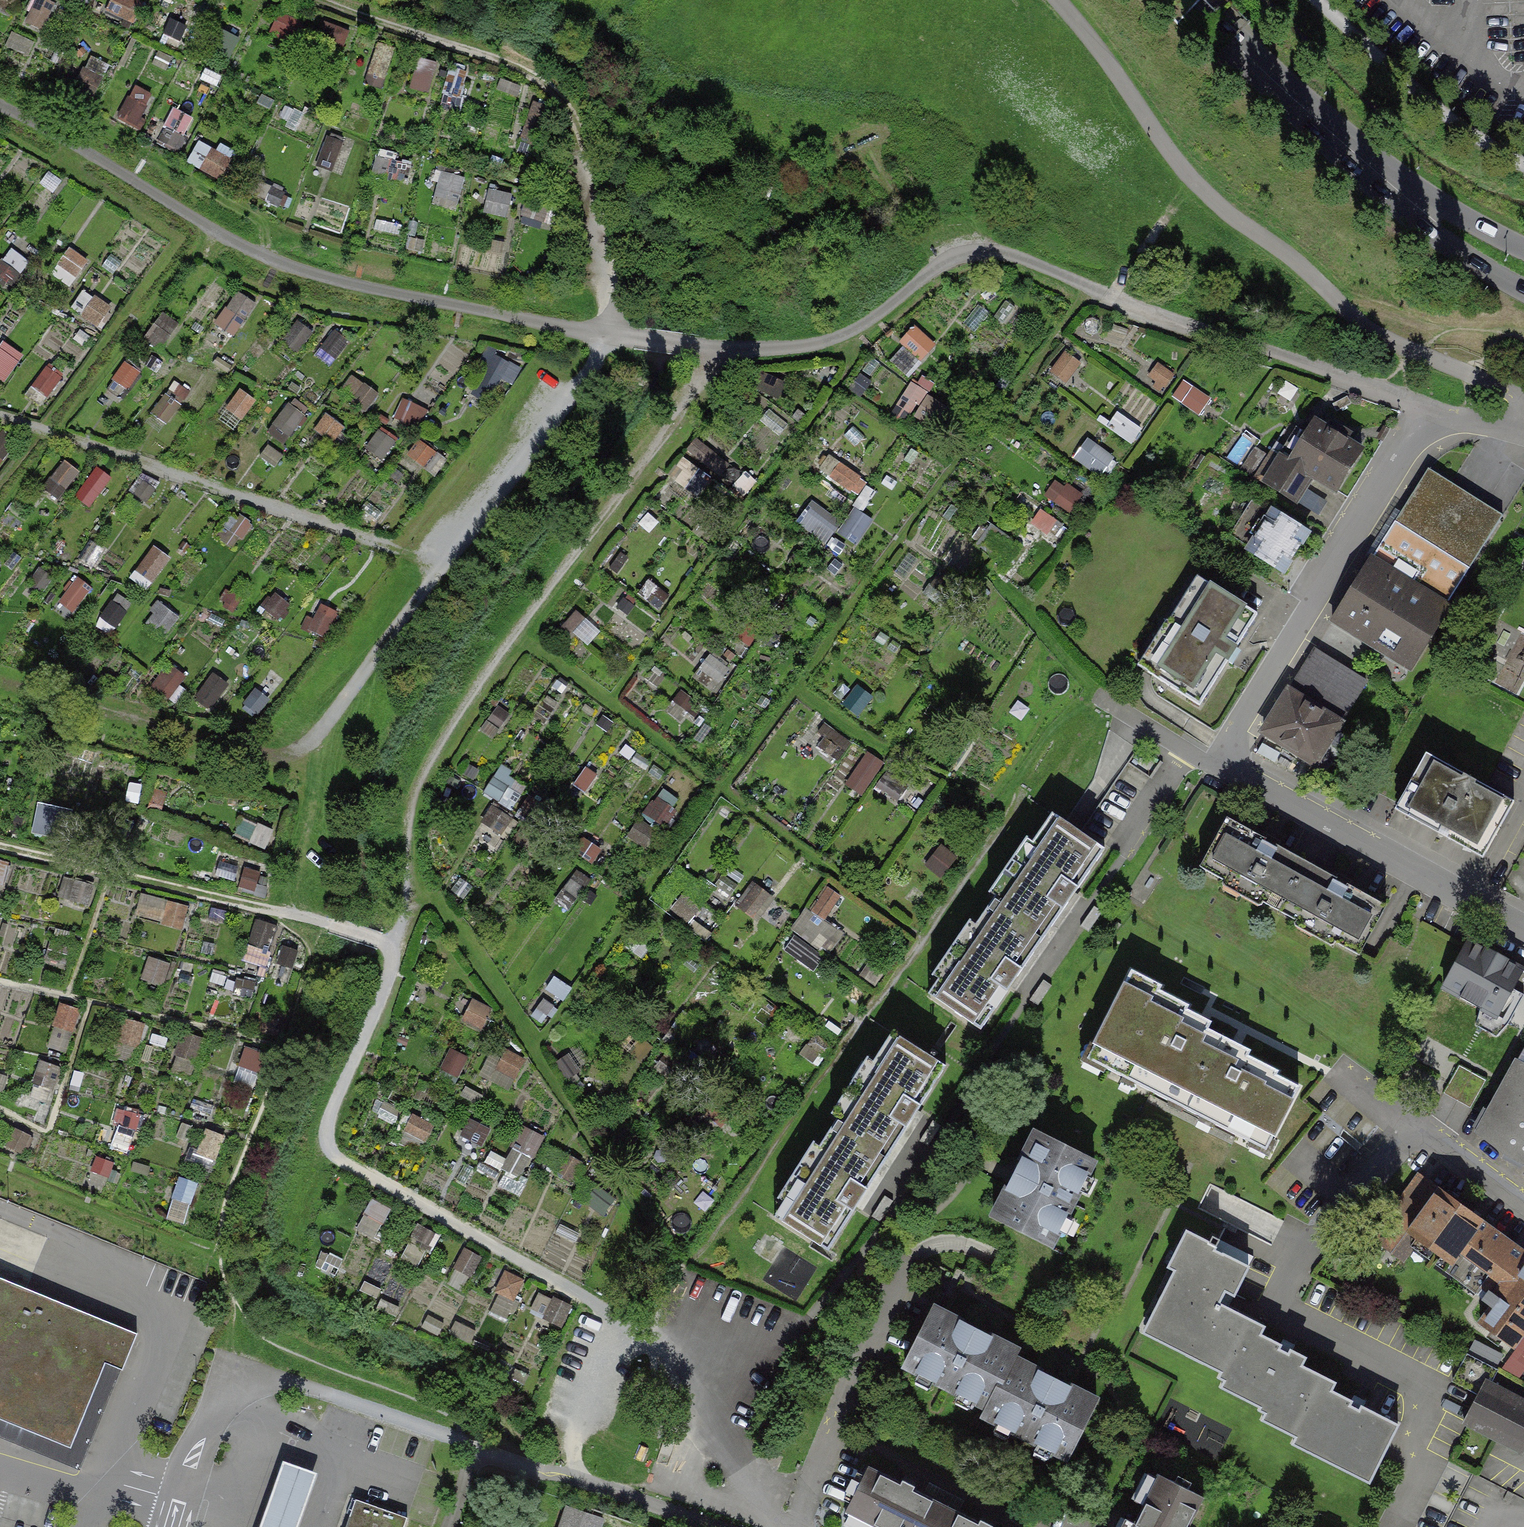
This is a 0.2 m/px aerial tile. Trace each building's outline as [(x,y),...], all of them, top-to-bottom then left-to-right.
[(26,19),(44,27),(55,0),(35,0),(26,19)] [(136,83),(121,118),(142,126),(156,91),(136,83)] [(161,141),(180,150),(196,114),(177,106),(161,141)] [(198,141),(191,163),(225,174),(233,152),(198,141)] [(463,201),(465,172),(440,170),(438,199),(463,201)] [(492,187),(486,208),(508,214),(515,193),(492,187)] [(53,272),(73,285),(92,257),(72,244),(53,272)] [(31,260),(14,246),(0,263),(0,274),(12,283),(31,260)] [(218,325),(238,336),(259,298),(239,287),(218,325)] [(165,349),(181,319),(162,310),(146,339),(165,349)] [(919,325),(894,353),(913,371),(939,343),(919,325)] [(1051,369),(1066,381),(1083,362),(1068,349),(1051,369)] [(0,357),(0,372),(5,376),(15,362),(2,353),(0,357)] [(51,395),(65,371),(48,362),(34,386),(51,395)] [(354,373),(342,391),(368,409),(380,391),(354,373)] [(1186,376),(1174,394),(1201,412),(1213,395),(1186,376)] [(170,421),(190,389),(177,380),(156,412),(170,421)] [(243,387),(228,408),(243,418),(258,398),(243,387)] [(295,394),(271,429),(290,441),(313,406),(295,394)] [(1109,427),(1134,440),(1143,424),(1118,410),(1109,427)] [(318,428),(340,437),(346,422),(325,412),(318,428)] [(1336,491),(1362,450),(1347,441),(1352,434),(1335,423),(1330,431),(1315,421),(1294,454),(1277,443),(1257,477),(1297,502),(1313,477),(1336,491)] [(1102,475),(1117,454),(1090,436),(1076,456),(1102,475)] [(69,486),(81,469),(66,460),(51,483),(60,490),(65,483),(69,486)] [(97,464),(78,497),(95,506),(114,473),(97,464)] [(1501,516),(1430,473),(1403,518),(1397,514),(1369,561),(1446,607),(1501,516)] [(1073,509),(1085,492),(1059,475),(1048,493),(1073,509)] [(813,501),(799,520),(825,540),(840,521),(813,501)] [(837,529),(858,543),(875,517),(854,504),(837,529)] [(1283,584),(1311,539),(1271,515),(1243,559),(1283,584)] [(151,584),(172,557),(156,545),(135,572),(151,584)] [(1447,608),(1446,607),(1369,561),(1333,621),(1411,668),(1447,608)] [(77,611),(93,583),(78,574),(62,602),(77,611)] [(1251,612),(1201,580),(1173,624),(1171,623),(1141,669),(1144,671),(1193,702),(1251,612)] [(329,634),(338,608),(320,601),(311,628),(329,634)] [(1366,681),(1315,649),(1289,691),(1288,690),(1263,732),(1315,764),(1366,681)] [(169,663),(155,684),(172,695),(186,674),(169,663)] [(213,705),(229,683),(215,672),(199,694),(213,705)] [(1399,803),(1486,852),(1514,802),(1426,754),(1399,803)] [(488,793),(517,804),(527,777),(499,766),(488,793)] [(660,794),(649,808),(667,823),(678,808),(660,794)] [(56,833),(59,810),(38,807),(35,830),(56,833)] [(1042,939),(1104,849),(1055,816),(1021,866),(1014,862),(1007,873),(1013,878),(994,906),(1042,939)] [(1266,840),(1227,818),(1200,867),(1225,881),(1231,879),(1260,894),(1262,901),(1279,911),(1307,862),(1276,845),(1275,848),(1265,842),(1266,840)] [(1337,879),(1307,862),(1279,911),(1296,920),(1304,919),(1332,935),(1334,941),(1359,955),(1386,906),(1347,884),(1346,887),(1335,881),(1337,879)] [(757,880),(738,902),(755,917),(774,896),(757,880)] [(827,919),(845,895),(828,883),(795,927),(829,952),(844,931),(827,919)] [(980,1030),(1042,939),(994,906),(964,949),(958,944),(950,955),(957,960),(932,996),(980,1030)] [(1103,911),(1095,906),(1082,926),(1090,931),(1103,911)] [(252,943),(272,948),(279,922),(259,917),(252,943)] [(1469,941),(1443,988),(1508,1023),(1523,994),(1523,971),(1469,941)] [(1169,1101),(1173,1093),(1207,1030),(1211,1022),(1185,1010),(1188,1006),(1158,991),(1160,986),(1131,971),(1094,1045),(1112,1054),(1105,1068),(1123,1077),(1128,1067),(1141,1069),(1134,1083),(1169,1101)] [(1052,985),(1044,980),(1031,1000),(1039,1005),(1052,985)] [(475,997),(465,1017),(483,1026),(494,1006),(475,997)] [(64,1001),(55,1027),(74,1033),(83,1007),(64,1001)] [(125,1016),(121,1038),(142,1043),(147,1021),(125,1016)] [(1255,1130),(1272,1139),(1298,1086),(1275,1075),(1277,1071),(1247,1056),(1249,1051),(1207,1030),(1173,1093),(1186,1100),(1182,1107),(1200,1116),(1204,1109),(1215,1115),(1213,1123),(1249,1142),(1255,1130)] [(886,1158),(945,1066),(896,1035),(863,1086),(856,1082),(849,1093),(856,1097),(837,1127),(886,1158)] [(510,1046),(499,1066),(517,1077),(529,1057),(510,1046)] [(1478,1132),(1507,1153),(1523,1162),(1523,1048),(1478,1132)] [(44,1059),(36,1080),(53,1087),(61,1065),(44,1059)] [(1459,1066),(1444,1093),(1470,1108),(1485,1080),(1459,1066)] [(411,1114),(402,1129),(426,1142),(434,1127),(411,1114)] [(941,1124),(933,1120),(921,1140),(929,1145),(941,1124)] [(505,1176),(527,1183),(544,1129),(523,1122),(505,1176)] [(828,1250),(886,1158),(837,1127),(809,1170),(802,1166),(795,1177),(802,1181),(778,1219),(828,1250)] [(1093,1161),(1036,1132),(993,1216),(1051,1245),(1093,1161)] [(188,1221),(199,1180),(180,1175),(169,1217),(188,1221)] [(1498,1233),(1419,1175),(1372,1237),(1403,1260),(1418,1239),(1467,1276),(1498,1233)] [(892,1201),(884,1196),(872,1216),(880,1221),(892,1201)] [(1246,1221),(1251,1201),(1234,1196),(1229,1217),(1246,1221)] [(391,1208),(370,1197),(362,1212),(383,1223),(391,1208)] [(433,1232),(418,1224),(411,1237),(426,1245),(433,1232)] [(1209,1243),(1186,1232),(1177,1251),(1183,1255),(1148,1326),(1208,1355),(1204,1363),(1222,1371),(1248,1319),(1237,1314),(1239,1310),(1228,1305),(1247,1266),(1214,1250),(1216,1245),(1219,1239),(1212,1236),(1209,1243)] [(1498,1233),(1467,1276),(1487,1290),(1481,1299),(1491,1306),(1479,1322),(1513,1347),(1523,1332),(1523,1252),(1498,1233)] [(481,1256),(465,1248),(454,1268),(470,1277),(481,1256)] [(524,1280),(506,1272),(495,1294),(513,1302),(524,1280)] [(71,1449),(105,1364),(122,1371),(137,1335),(0,1279),(0,1420),(71,1449)] [(572,1306),(554,1297),(544,1318),(562,1327),(572,1306)] [(1017,1350),(933,1307),(904,1365),(987,1407),(1013,1357),(1017,1350)] [(1263,1326),(1248,1319),(1222,1371),(1219,1377),(1247,1390),(1244,1397),(1261,1406),(1259,1409),(1294,1426),(1320,1375),(1300,1365),(1304,1357),(1290,1350),(1287,1355),(1278,1350),(1280,1345),(1259,1334),(1263,1326)] [(1468,1354),(1494,1368),(1501,1355),(1475,1341),(1468,1354)] [(1490,1384),(1497,1370),(1494,1368),(1468,1354),(1466,1354),(1452,1381),(1478,1394),(1464,1421),(1521,1451),(1523,1446),(1523,1402),(1490,1384)] [(1096,1400),(1013,1357),(987,1407),(983,1415),(1067,1457),(1096,1400)] [(81,1471),(122,1371),(105,1364),(71,1449),(0,1420),(0,1438),(81,1471)] [(1334,1382),(1320,1375),(1294,1426),(1291,1432),(1319,1447),(1315,1454),(1352,1472),(1355,1466),(1372,1474),(1397,1424),(1361,1406),(1358,1411),(1349,1406),(1351,1401),(1330,1390),(1334,1382)] [(642,1389),(630,1385),(626,1397),(638,1401),(642,1389)] [(283,1462),(260,1526),(299,1526),(318,1474),(283,1462)] [(868,1466),(845,1512),(847,1513),(848,1511),(878,1526),(935,1526),(946,1505),(913,1488),(914,1485),(902,1479),(900,1482),(868,1466)] [(1203,1496),(1157,1473),(1156,1475),(1157,1476),(1131,1526),(1187,1526),(1203,1496)] [(356,1499),(346,1526),(405,1526),(408,1517),(356,1499)] [(946,1505),(935,1526),(991,1526),(992,1525),(980,1519),(978,1522),(946,1505)] [(601,1519),(567,1507),(560,1526),(598,1526),(601,1519)] [(598,1526),(646,1526),(603,1512),(601,1519),(598,1526)]
